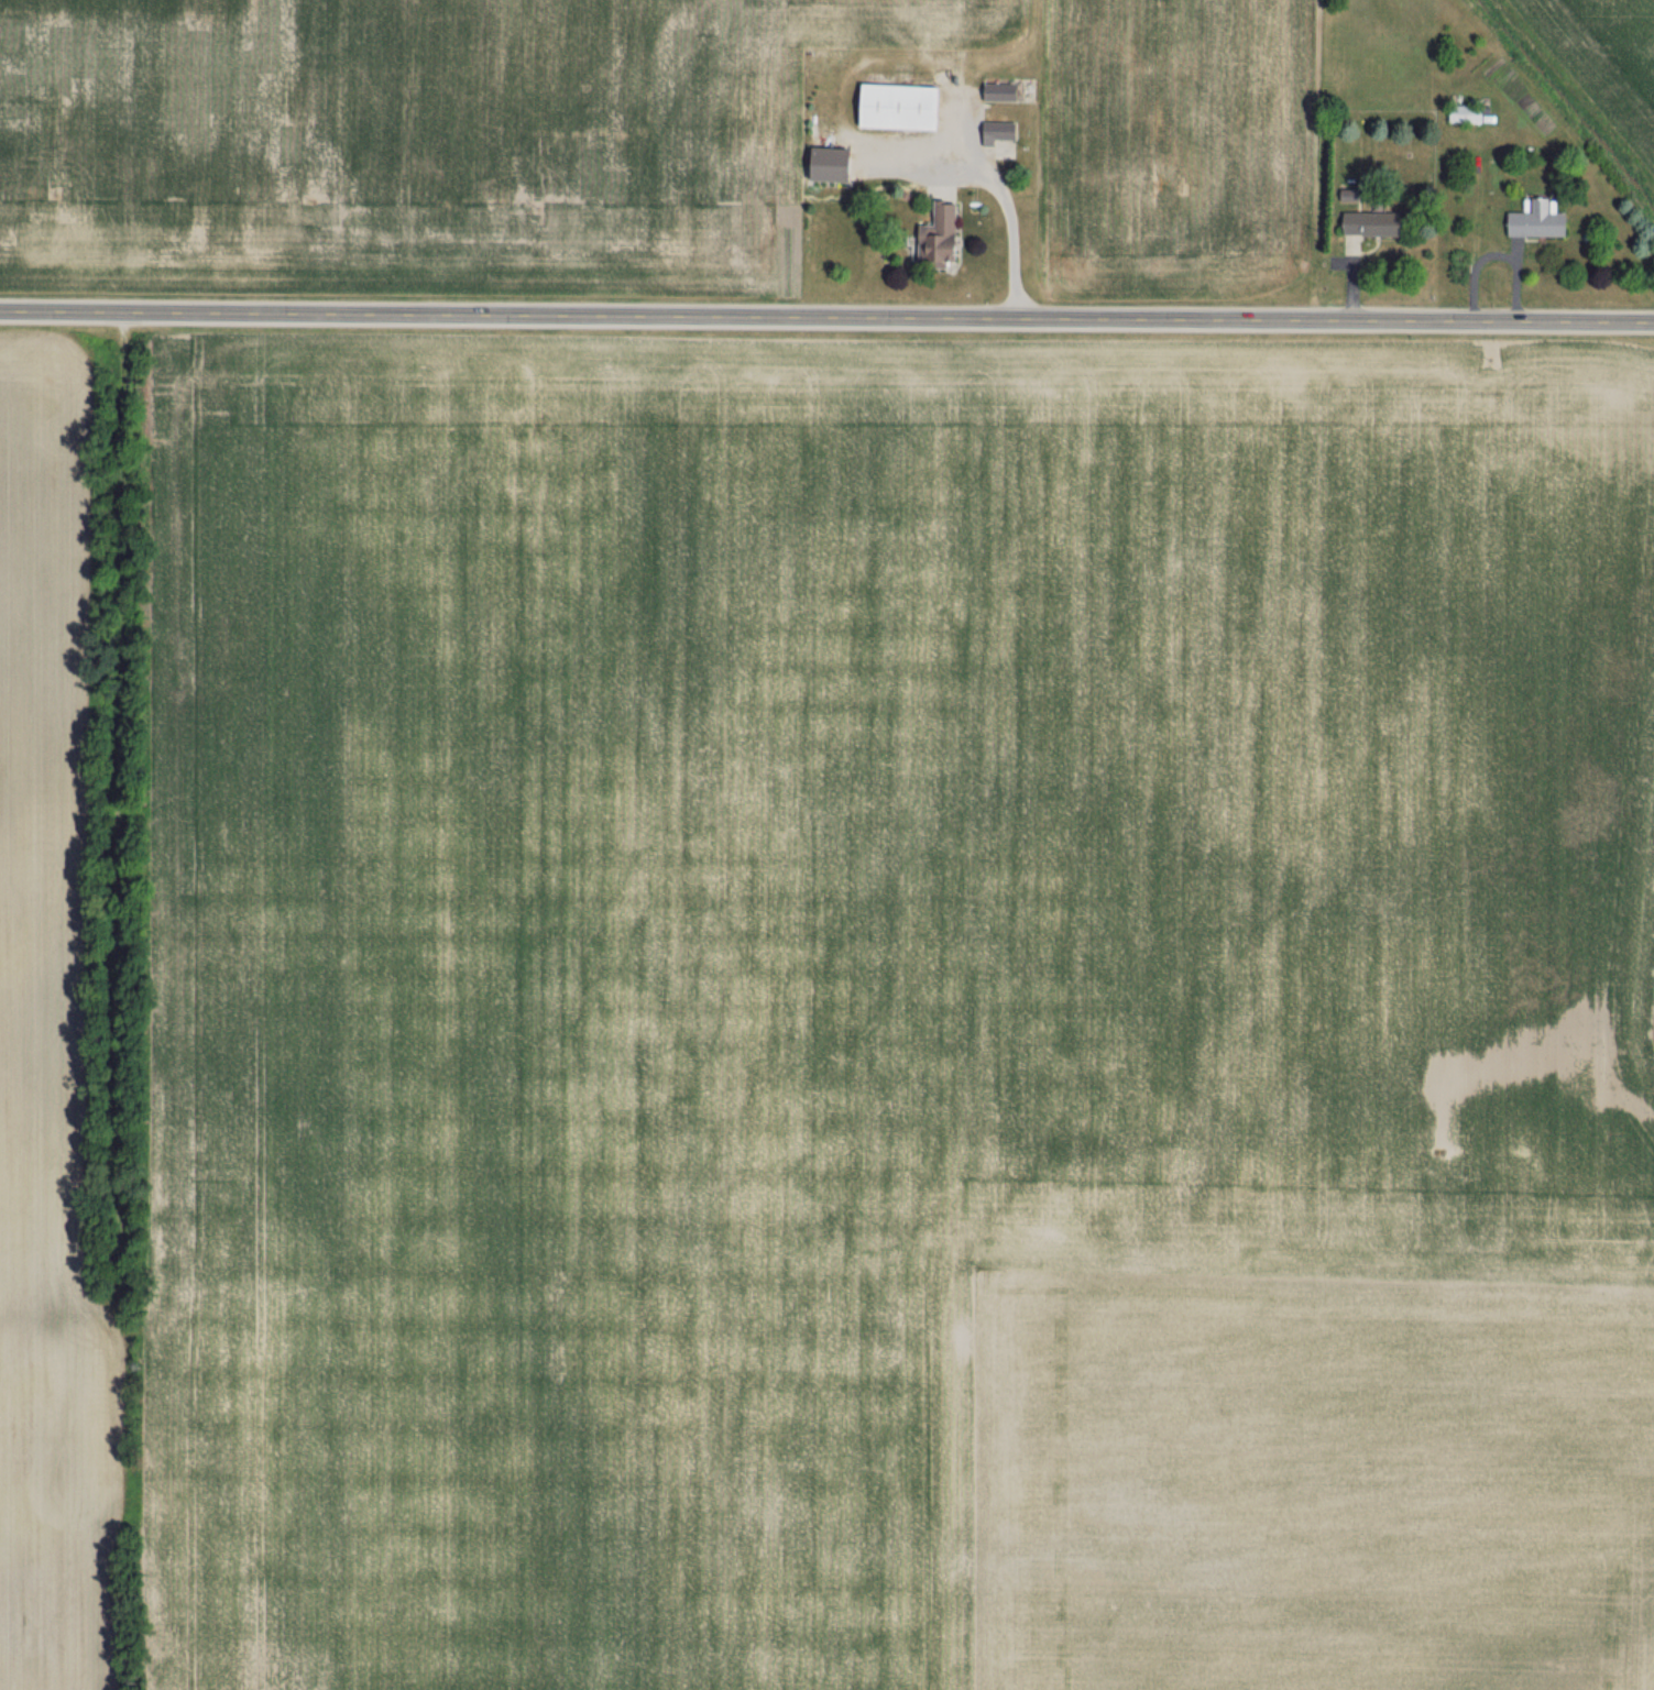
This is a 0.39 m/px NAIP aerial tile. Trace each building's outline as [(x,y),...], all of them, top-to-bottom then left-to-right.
[(934,11),(941,0),(918,0),(934,11)] [(962,0),(947,0),(947,11),(962,11),(962,0)] [(1023,83),(989,83),(989,101),(1023,101),(1023,83)] [(870,84),(869,127),(947,129),(948,85),(870,84)] [(1453,121),(1492,121),(1492,106),(1453,106),(1453,121)] [(1015,158),(1015,140),(1022,140),(1022,122),(989,122),(989,140),(996,140),(996,158),(1015,158)] [(819,180),(859,181),(860,149),(820,148),(819,180)] [(1573,237),(1573,212),(1555,212),(1555,198),(1538,198),(1538,212),(1513,212),(1513,236),(1573,237)] [(966,202),(940,201),(940,224),(924,224),(923,261),(965,262),(966,202)] [(1349,212),(1349,235),(1409,235),(1409,212),(1349,212)]
